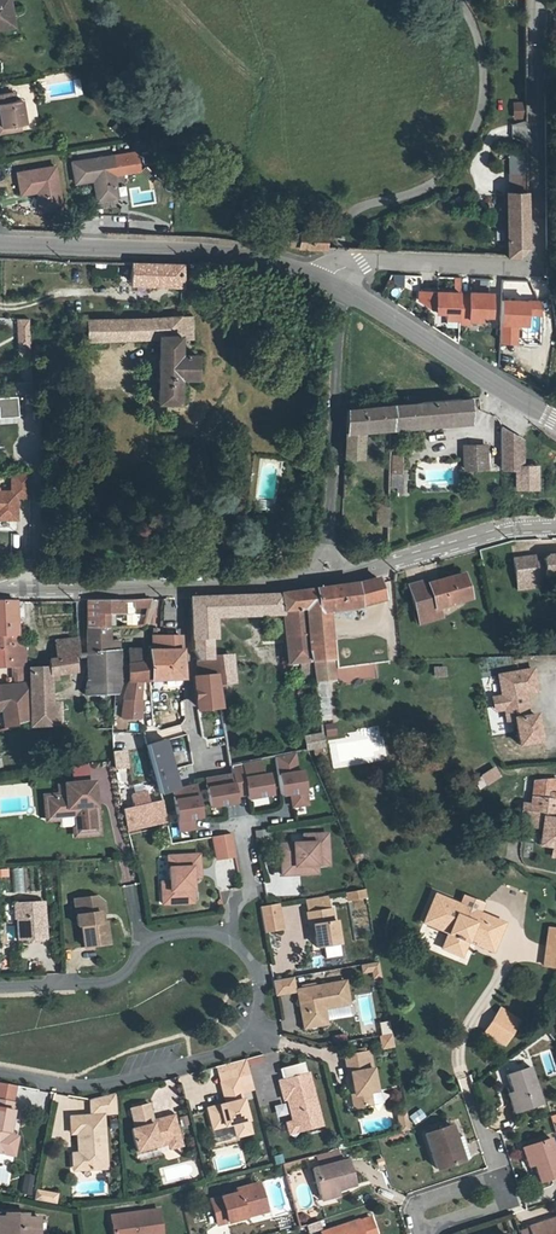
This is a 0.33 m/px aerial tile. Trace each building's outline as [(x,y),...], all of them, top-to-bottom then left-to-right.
[(9,8),(0,10),(0,42),(14,39),(9,8)] [(550,36),(550,26),(544,30),(544,47),(555,47),(555,36),(550,36)] [(0,124),(2,136),(24,133),(21,109),(15,110),(14,100),(0,102),(0,124)] [(524,119),(524,101),(512,101),(512,119),(524,119)] [(509,153),(509,191),(525,191),(525,153),(509,153)] [(69,162),(73,182),(91,179),(94,202),(115,199),(109,155),(69,162)] [(52,166),(15,173),(19,195),(35,192),(39,211),(60,207),(52,166)] [(505,257),(515,257),(526,249),(526,192),(506,193),(505,257)] [(131,283),(182,286),(182,265),(131,263),(131,283)] [(415,290),(418,277),(405,274),(403,288),(415,290)] [(493,324),(495,292),(460,290),(461,279),(445,278),(444,291),(417,290),(416,308),(445,310),(444,321),(493,324)] [(541,331),(541,300),(500,299),(499,345),(518,345),(518,330),(541,331)] [(85,318),(85,338),(157,338),(158,402),(181,402),(180,378),(198,378),(197,356),(180,356),(180,339),(192,339),(192,317),(131,318),(85,318)] [(30,348),(29,319),(17,319),(17,348),(30,348)] [(522,366),(524,359),(506,355),(504,362),(522,366)] [(17,395),(0,397),(0,417),(9,416),(9,405),(18,404),(17,395)] [(397,404),(396,424),(396,429),(402,429),(402,423),(474,418),(472,398),(397,404)] [(9,405),(9,416),(18,415),(18,404),(9,405)] [(396,424),(397,404),(350,408),(346,457),(364,457),(365,427),(396,424)] [(515,428),(503,428),(503,458),(516,458),(516,451),(521,450),(520,445),(516,445),(515,428)] [(394,444),(394,460),(404,460),(404,444),(394,444)] [(463,446),(464,462),(486,463),(486,446),(463,446)] [(404,460),(394,460),(393,486),(403,486),(404,460)] [(32,472),(13,473),(14,493),(0,493),(0,490),(0,520),(20,519),(19,497),(32,497),(32,472)] [(390,505),(384,505),(384,498),(380,498),(380,506),(379,506),(378,523),(389,523),(390,505)] [(546,555),(543,559),(543,562),(534,562),(533,556),(514,558),(517,590),(537,588),(536,574),(544,573),(544,576),(555,574),(555,554),(546,555)] [(433,608),(436,607),(462,601),(460,595),(466,594),(461,574),(426,582),(433,608)] [(313,664),(314,674),(315,681),(333,680),(326,610),(343,607),(383,599),(378,578),(362,582),(346,585),(321,588),(281,593),(281,594),(283,614),(286,614),(305,612),(311,664),(313,664)] [(433,608),(426,582),(425,579),(416,582),(423,619),(438,616),(436,607),(433,608)] [(416,582),(406,584),(415,621),(423,619),(416,582)] [(193,641),(209,640),(215,640),(214,618),(283,614),(281,594),(191,597),(193,641)] [(134,600),(135,614),(149,615),(151,599),(134,600)] [(89,602),(89,627),(110,627),(122,627),(121,614),(126,614),(125,601),(108,601),(89,602)] [(17,647),(17,623),(11,623),(11,604),(0,604),(0,637),(2,637),(3,646),(17,647)] [(305,612),(286,614),(291,670),(297,669),(297,665),(311,664),(305,612)] [(89,653),(119,652),(120,641),(111,640),(110,627),(89,627),(89,653)] [(154,636),(153,650),(181,651),(180,636),(154,636)] [(0,637),(0,668),(16,666),(17,663),(21,663),(23,663),(25,647),(17,647),(3,646),(2,637),(0,637)] [(59,660),(74,658),(79,657),(79,638),(58,640),(59,660)] [(209,640),(193,641),(193,646),(193,650),(198,662),(197,672),(198,682),(201,709),(221,707),(217,684),(212,652),(209,640)] [(129,650),(129,681),(142,681),(183,680),(181,651),(153,650),(129,650)] [(212,652),(217,684),(232,682),(231,675),(233,675),(230,650),(212,652)] [(119,652),(89,653),(89,682),(87,682),(87,693),(116,693),(119,652)] [(49,667),(30,667),(31,724),(60,724),(59,703),(51,703),(51,674),(75,671),(74,658),(59,660),(48,661),(49,667)] [(30,663),(23,663),(21,663),(18,684),(27,683),(29,683),(28,667),(30,667),(30,663)] [(313,664),(311,664),(297,665),(297,669),(298,675),(314,674),(313,664)] [(445,668),(435,668),(435,676),(446,676),(445,668)] [(536,693),(533,672),(498,677),(502,698),(504,711),(505,722),(513,721),(518,747),(539,743),(535,717),(527,719),(523,695),(536,693)] [(129,681),(125,699),(136,700),(141,700),(142,681),(129,681)] [(18,684),(0,686),(0,710),(1,710),(5,728),(28,722),(27,683),(18,684)] [(319,721),(332,720),(329,683),(317,684),(319,721)] [(504,711),(502,698),(494,699),(495,712),(504,711)] [(141,718),(136,700),(125,699),(123,717),(141,718)] [(326,737),(335,737),(334,723),(324,724),(326,737)] [(323,746),(321,727),(314,728),(314,733),(305,735),(308,750),(313,749),(320,747),(323,746)] [(225,728),(203,732),(210,770),(231,765),(225,728)] [(161,793),(173,789),(179,787),(166,742),(148,745),(161,793)] [(128,751),(115,752),(116,769),(129,768),(128,751)] [(293,753),(275,756),(280,788),(288,786),(292,807),(307,804),(301,771),(297,772),(293,753)] [(260,760),(231,766),(232,773),(235,787),(246,785),(248,798),(272,794),(268,773),(263,774),(260,760)] [(499,777),(495,769),(482,776),(483,777),(475,781),(480,788),(499,777)] [(235,787),(232,773),(205,777),(210,806),(237,802),(235,787)] [(555,793),(555,779),(534,781),(531,804),(523,803),(520,827),(544,831),(542,846),(554,848),(553,856),(555,857),(555,793)] [(94,783),(59,786),(60,797),(46,798),(48,820),(75,818),(78,817),(79,835),(98,833),(94,783)] [(179,787),(173,789),(180,831),(195,828),(193,818),(203,816),(197,783),(179,787)] [(136,807),(151,803),(148,791),(133,794),(136,807)] [(131,808),(136,829),(168,821),(164,800),(151,803),(136,807),(131,808)] [(128,831),(136,829),(131,808),(123,810),(128,831)] [(235,855),(231,834),(213,837),(217,858),(235,855)] [(281,875),(295,875),(294,867),(316,866),(328,866),(327,834),(313,835),(313,843),(303,844),(280,845),(281,875)] [(303,836),(303,844),(313,843),(313,835),(303,836)] [(169,889),(161,889),(162,904),(193,902),(192,877),(191,869),(199,869),(199,854),(168,856),(169,880),(169,889)] [(294,867),(295,875),(317,874),(316,866),(294,867)] [(161,880),(161,889),(169,889),(169,880),(161,880)] [(363,889),(348,891),(349,899),(364,896),(363,889)] [(435,893),(433,897),(447,903),(449,898),(435,893)] [(96,897),(78,899),(80,915),(75,915),(77,927),(80,926),(83,948),(107,945),(104,922),(99,923),(98,913),(103,912),(104,912),(103,902),(96,897)] [(306,914),(327,911),(324,897),(303,900),(306,914)] [(447,903),(433,897),(423,923),(449,933),(443,948),(464,957),(470,942),(493,951),(505,922),(482,912),(478,911),(477,912),(465,907),(466,905),(449,898),(447,903)] [(466,905),(465,907),(477,912),(478,911),(482,912),(485,904),(469,898),(466,905)] [(15,904),(17,940),(44,939),(42,903),(15,904)] [(274,903),(257,906),(261,931),(278,928),(274,903)] [(327,911),(306,914),(303,914),(306,927),(309,927),(311,936),(313,948),(336,945),(333,922),(329,923),(327,911)] [(549,928),(544,965),(555,967),(555,929),(549,928)] [(376,962),(360,965),(361,972),(370,970),(372,978),(379,976),(376,962)] [(288,978),(269,981),(271,995),(291,992),(288,978)] [(293,991),(296,1005),(300,1005),(301,1011),(297,1011),(300,1028),(323,1024),(320,1009),(346,1004),(342,982),(293,991)] [(502,1009),(485,1035),(504,1047),(521,1021),(502,1009)] [(382,1051),(395,1048),(392,1034),(378,1037),(382,1051)] [(346,1055),(349,1074),(352,1073),(354,1084),(356,1094),(353,1094),(355,1108),(373,1105),(371,1092),(378,1091),(371,1051),(346,1055)] [(248,1058),(248,1066),(263,1064),(263,1056),(248,1058)] [(253,1089),(246,1061),(217,1068),(226,1104),(209,1109),(214,1129),(235,1124),(238,1134),(241,1137),(250,1135),(252,1131),(242,1092),(253,1089)] [(510,1075),(516,1093),(522,1111),(545,1103),(533,1067),(510,1075)] [(294,1121),(297,1131),(323,1125),(310,1073),(281,1080),(286,1099),(289,1098),(294,1121)] [(0,1083),(0,1098),(11,1100),(14,1085),(0,1083)] [(522,1111),(516,1093),(510,1095),(516,1113),(522,1111)] [(4,1153),(6,1143),(8,1133),(14,1101),(11,1100),(0,1098),(0,1152),(4,1153)] [(131,1109),(135,1128),(151,1125),(150,1122),(149,1118),(153,1117),(150,1104),(131,1109)] [(420,1109),(408,1117),(414,1126),(426,1118),(420,1109)] [(407,1112),(398,1114),(402,1132),(410,1131),(407,1112)] [(75,1126),(75,1132),(76,1152),(77,1168),(104,1167),(102,1114),(69,1115),(69,1126),(75,1126)] [(151,1125),(135,1128),(132,1129),(137,1152),(159,1146),(159,1145),(169,1142),(169,1144),(181,1141),(175,1116),(162,1119),(163,1123),(154,1125),(154,1124),(151,1125)] [(291,1133),(297,1131),(294,1121),(288,1122),(291,1133)] [(452,1137),(453,1137),(449,1126),(424,1135),(436,1169),(461,1161),(452,1137)] [(17,1135),(8,1133),(6,1143),(15,1144),(17,1135)] [(453,1137),(452,1137),(461,1161),(468,1158),(460,1134),(453,1137)] [(530,1144),(536,1161),(542,1180),(555,1176),(555,1143),(554,1137),(530,1144)] [(181,1141),(169,1144),(171,1150),(183,1147),(181,1141)] [(15,1144),(6,1143),(4,1153),(13,1155),(15,1144)] [(531,1163),(536,1161),(530,1144),(525,1146),(531,1163)] [(318,1156),(320,1164),(340,1159),(338,1151),(318,1156)] [(312,1166),(318,1191),(336,1187),(353,1183),(347,1157),(340,1159),(320,1164),(312,1166)] [(24,1192),(32,1193),(35,1177),(26,1176),(24,1192)] [(245,1211),(265,1206),(258,1182),(236,1187),(237,1192),(210,1198),(217,1222),(247,1215),(245,1211)] [(336,1187),(318,1191),(320,1199),(337,1195),(336,1187)] [(37,1190),(36,1200),(57,1203),(59,1194),(37,1190)] [(265,1210),(265,1206),(245,1211),(247,1215),(265,1210)] [(107,1233),(157,1233),(151,1210),(104,1221),(107,1233)] [(41,1217),(29,1217),(29,1213),(6,1213),(6,1216),(0,1216),(0,1233),(41,1233),(41,1217)] [(373,1216),(323,1233),(324,1233),(379,1233),(373,1216)] [(533,1233),(555,1233),(555,1219),(531,1227),(533,1233)]
